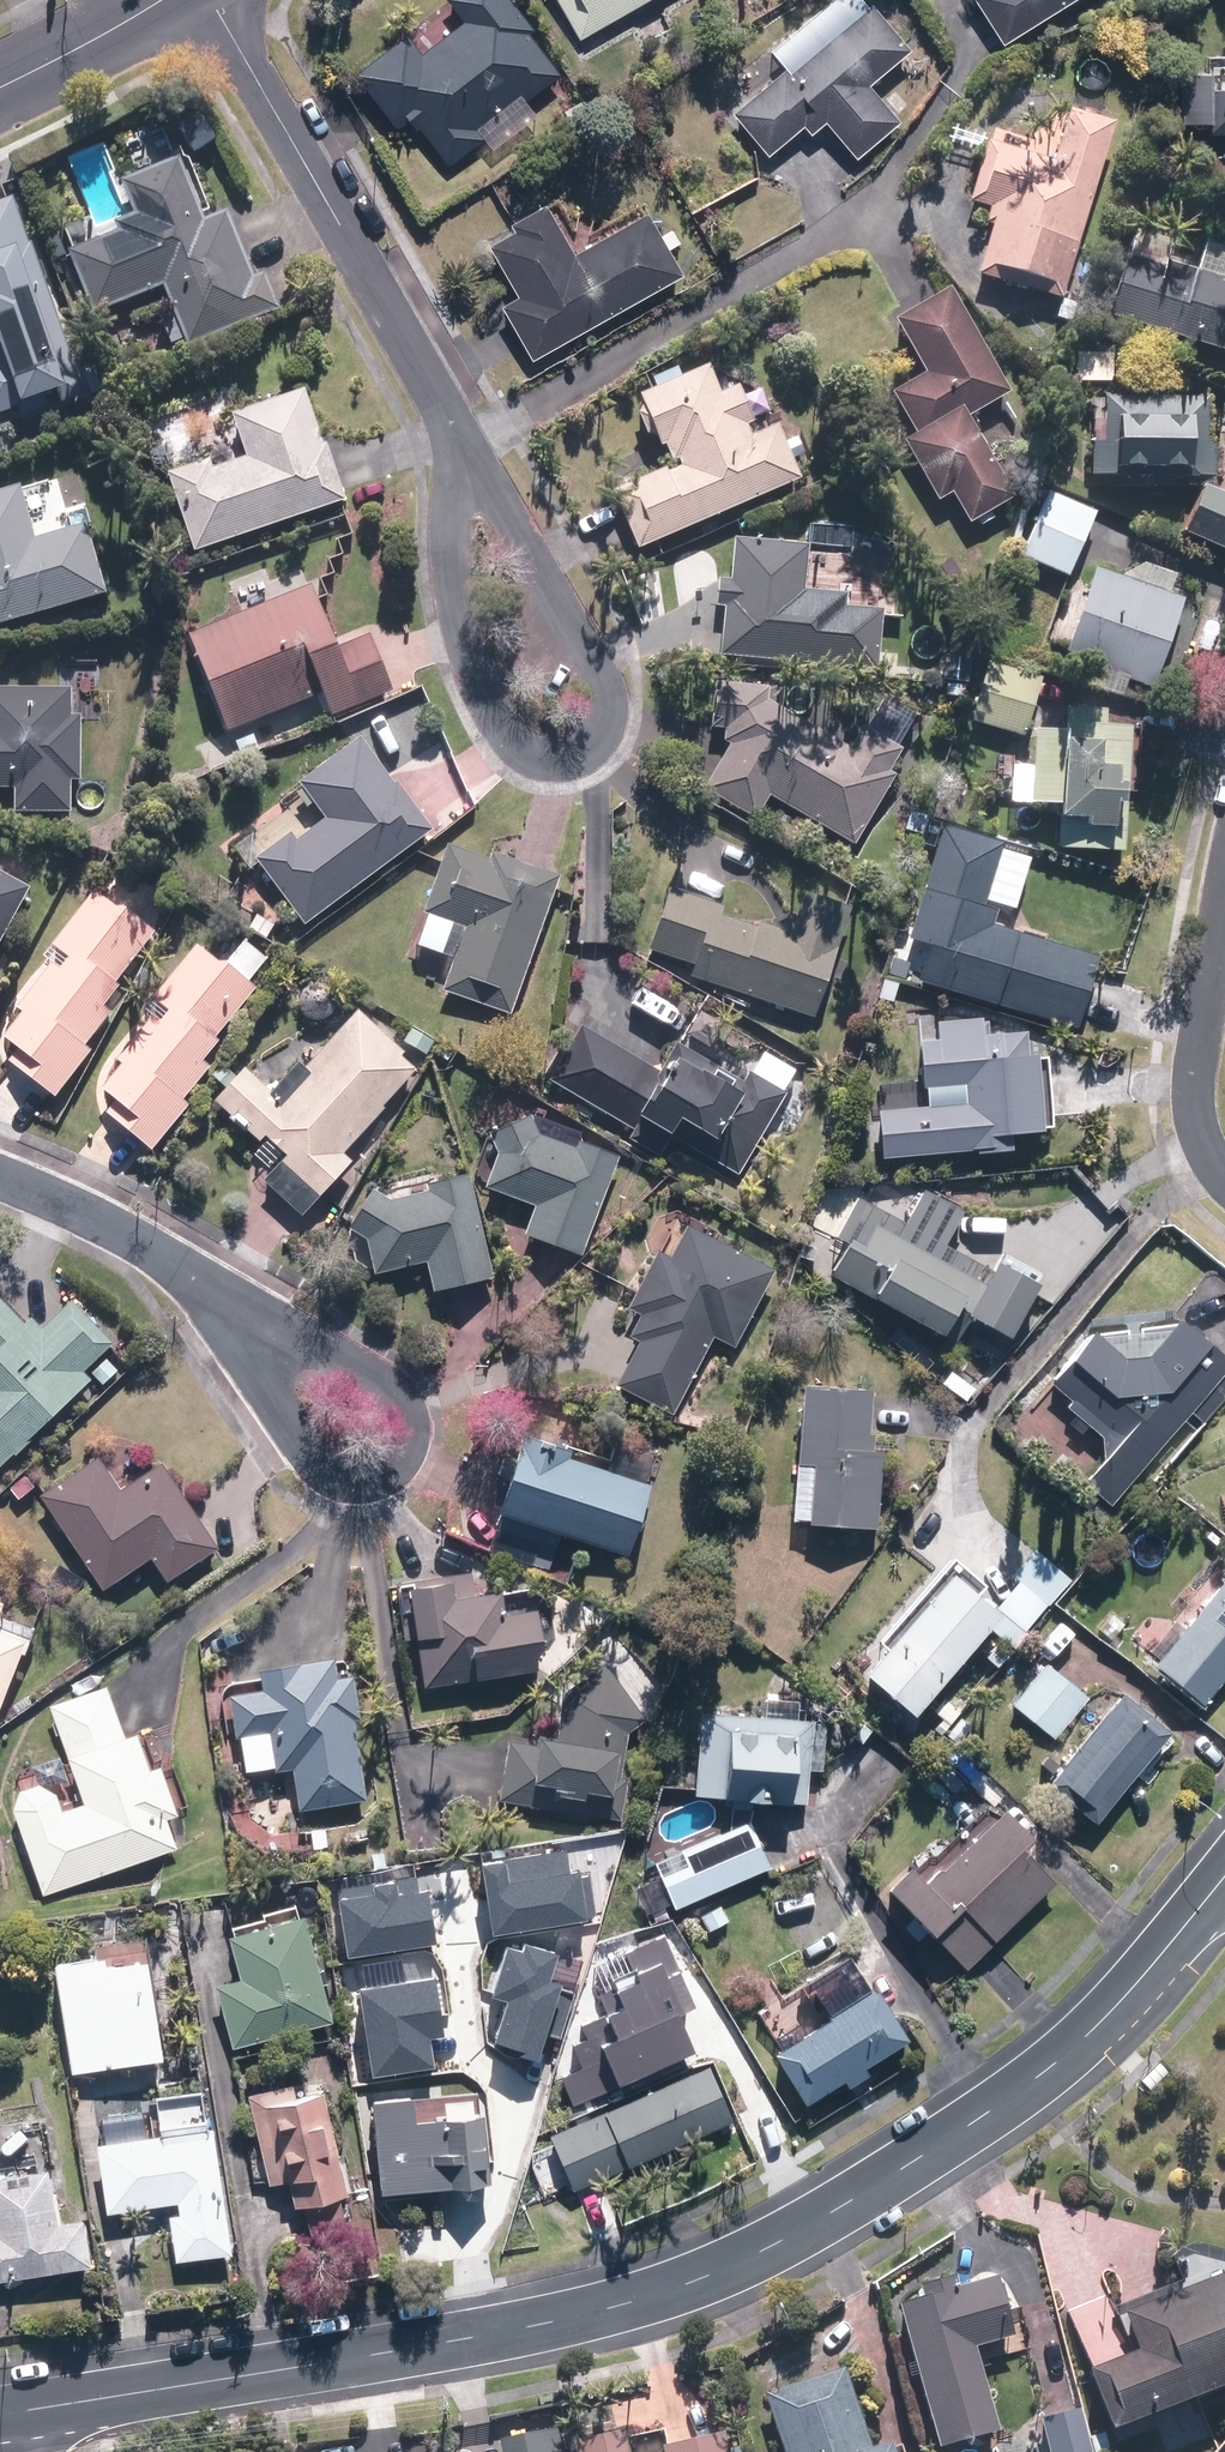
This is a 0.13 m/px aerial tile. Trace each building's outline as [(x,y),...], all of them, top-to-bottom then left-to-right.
[(358,72),(402,125),(413,116),(453,164),(567,70),(533,29),(541,22),(522,0),(458,0),(470,15),(427,50),(410,29),(358,72)] [(582,37),(647,0),(561,0),(582,37)] [(1006,43),(1073,0),(978,0),(1006,43)] [(789,64),(736,110),(772,152),(806,124),(814,132),(828,120),(860,157),(905,118),(874,81),(914,47),(875,1),(794,70),(789,64)] [(1217,128),(1224,128),(1224,82),(1217,82),(1216,64),(1185,65),(1187,116),(1217,115),(1217,128)] [(982,272),(1066,296),(1119,119),(1074,106),(1059,157),(992,138),(973,199),(1001,207),(982,272)] [(191,345),(284,307),(268,270),(258,274),(231,208),(209,217),(183,154),(125,178),(139,211),(117,219),(121,228),(69,249),(96,313),(166,285),(191,345)] [(0,201),(0,413),(21,407),(24,415),(89,394),(21,194),(0,201)] [(504,303),(535,358),(689,270),(652,206),(578,248),(550,199),(515,219),(519,226),(491,242),(521,293),(504,303)] [(1136,255),(1118,315),(1224,348),(1224,282),(1136,255)] [(973,522),(1019,495),(974,415),(1016,391),(955,284),(898,316),(929,371),(895,390),(919,432),(908,438),(942,498),(955,491),(973,522)] [(1079,344),(1078,381),(1117,381),(1117,345),(1079,344)] [(616,488),(641,547),(805,477),(782,423),(755,434),(750,423),(759,419),(743,383),(725,391),(713,364),(645,392),(649,401),(642,412),(651,433),(664,434),(675,461),(682,458),(685,464),(672,470),(670,465),(616,488)] [(170,472),(197,551),(350,499),(311,385),(234,411),(249,455),(217,465),(214,457),(170,472)] [(1094,439),(1093,472),(1219,474),(1220,394),(1109,393),(1108,439),(1094,439)] [(111,591),(91,521),(40,535),(24,481),(0,488),(0,623),(111,591)] [(1188,531),(1224,547),(1224,489),(1209,482),(1188,531)] [(1100,510),(1053,490),(1025,554),(1072,574),(1100,510)] [(728,606),(723,654),(883,668),(888,607),(850,604),(851,591),(809,587),(813,541),(737,534),(734,577),(723,576),(720,605),(728,606)] [(1071,655),(1159,685),(1189,597),(1102,567),(1071,655)] [(191,633),(230,730),(326,691),(335,714),(397,689),(373,631),(338,645),(314,584),(191,633)] [(988,661),(974,720),(1028,734),(1043,675),(988,661)] [(725,739),(734,740),(707,786),(759,817),(772,794),(856,844),(912,750),(867,723),(853,746),(771,698),(773,684),(721,679),(716,725),(727,726),(725,739)] [(76,811),(76,779),(85,779),(86,711),(76,711),(76,685),(0,684),(0,786),(18,786),(18,811),(76,811)] [(1040,725),(1034,800),(1062,802),(1059,844),(1127,849),(1137,723),(1111,721),(1112,707),(1069,704),(1068,727),(1040,725)] [(258,857),(308,923),(435,827),(364,733),(300,782),(326,816),(299,837),(294,830),(258,857)] [(933,941),(921,979),(1080,1026),(1102,953),(997,922),(1002,907),(990,904),(1009,840),(947,821),(913,935),(933,941)] [(445,987),(514,1012),(565,873),(496,848),(493,856),(452,841),(427,910),(468,925),(445,987)] [(36,884),(0,864),(0,949),(36,884)] [(11,1060),(58,1096),(96,1048),(89,1042),(115,1009),(108,1003),(124,982),(121,979),(160,929),(102,884),(48,952),(58,959),(21,1005),(27,1010),(8,1034),(23,1045),(11,1060)] [(808,890),(799,917),(797,912),(779,922),(781,926),(763,921),(762,925),(724,913),(727,905),(674,887),(654,948),(697,963),(693,975),(818,1016),(854,906),(808,890)] [(107,1109),(155,1148),(193,1103),(185,1097),(213,1064),(207,1059),(224,1039),(219,1035),(259,986),(203,940),(105,1057),(132,1080),(107,1109)] [(249,1063),(218,1098),(284,1158),(266,1178),(305,1214),(355,1159),(347,1152),(425,1066),(361,1008),(308,1066),(302,1060),(276,1088),(249,1063)] [(880,1109),(885,1157),(1017,1145),(1016,1131),(1049,1128),(1041,1050),(1032,1051),(1030,1029),(989,1033),(987,1016),(941,1020),(943,1037),(926,1039),(933,1104),(880,1109)] [(630,1137),(662,1156),(676,1134),(741,1173),(790,1093),(752,1070),(746,1080),(681,1040),(663,1069),(587,1024),(554,1079),(635,1128),(630,1137)] [(535,1113),(517,1121),(512,1123),(493,1131),(501,1151),(488,1185),(538,1204),(527,1233),(585,1255),(624,1153),(582,1138),(579,1144),(543,1131),(535,1113)] [(353,1226),(371,1236),(378,1271),(430,1260),(437,1290),(497,1277),(474,1172),(431,1181),(433,1188),(394,1197),(377,1186),(367,1202),(364,1207),(353,1226)] [(866,1216),(834,1274),(958,1342),(971,1319),(1012,1341),(1040,1291),(997,1267),(988,1283),(866,1216)] [(620,1383),(676,1412),(717,1336),(737,1346),(779,1267),(692,1221),(675,1254),(661,1247),(630,1306),(643,1313),(632,1334),(642,1340),(620,1383)] [(95,1378),(87,1370),(117,1342),(74,1297),(44,1325),(34,1314),(27,1321),(5,1298),(0,1303),(0,1467),(95,1378)] [(1114,1505),(1192,1413),(1204,1424),(1224,1398),(1224,1352),(1184,1318),(1155,1353),(1129,1356),(1098,1329),(1049,1387),(1106,1435),(1107,1459),(1087,1483),(1114,1505)] [(809,1381),(797,1520),(881,1527),(888,1448),(873,1447),(878,1387),(809,1381)] [(533,1431),(499,1527),(545,1543),(551,1526),(631,1553),(655,1485),(574,1457),(577,1447),(533,1431)] [(100,1455),(43,1493),(106,1589),(154,1558),(169,1581),(221,1547),(165,1461),(123,1489),(100,1455)] [(871,1672),(920,1713),(1005,1610),(956,1570),(871,1672)] [(410,1581),(426,1687),(542,1668),(541,1657),(549,1641),(544,1608),(512,1613),(508,1588),(477,1593),(474,1571),(410,1581)] [(1208,1703),(1224,1682),(1224,1581),(1158,1662),(1208,1703)] [(1,1717),(31,1636),(1,1625),(11,1597),(0,1593),(0,1716),(1,1717)] [(302,1807),(370,1799),(359,1717),(366,1716),(360,1672),(343,1674),(341,1655),(265,1665),(267,1686),(234,1691),(240,1736),(273,1731),(278,1769),(297,1767),(302,1807)] [(607,1663),(568,1691),(560,1736),(541,1733),(539,1744),(513,1740),(502,1799),(623,1820),(633,1760),(627,1759),(632,1731),(648,1719),(637,1704),(637,1703),(636,1702),(607,1663)] [(1049,1663),(1014,1704),(1057,1739),(1091,1698),(1049,1663)] [(15,1808),(46,1895),(181,1848),(170,1819),(183,1815),(165,1764),(156,1767),(143,1730),(129,1735),(111,1684),(53,1704),(88,1802),(67,1809),(61,1792),(44,1781),(24,1789),(15,1808)] [(1100,1823),(1176,1729),(1127,1689),(1051,1783),(1100,1823)] [(816,1719),(705,1711),(699,1793),(810,1800),(816,1719)] [(892,1886),(971,1968),(1061,1881),(1026,1845),(1039,1833),(1008,1801),(930,1876),(916,1863),(892,1886)] [(681,1906),(773,1867),(753,1820),(662,1859),(681,1906)] [(235,2045),(338,2019),(311,1912),(235,1931),(246,1976),(219,1983),(235,2045)] [(882,1986),(780,2050),(812,2101),(914,2037),(882,1986)] [(73,2073),(134,2065),(126,2011),(65,2019),(73,2073)] [(714,2062),(554,2131),(579,2189),(739,2119),(714,2062)] [(300,2081),(251,2092),(272,2185),(293,2180),(299,2205),(352,2193),(328,2088),(303,2093),(300,2081)] [(420,2093),(378,2096),(386,2190),(496,2181),(490,2111),(422,2117),(420,2093)] [(100,2140),(111,2211),(183,2200),(185,2213),(173,2215),(180,2260),(238,2251),(219,2123),(100,2140)] [(96,2264),(88,2217),(64,2221),(55,2165),(0,2174),(0,2222),(1,2231),(0,2231),(0,2280),(96,2264)] [(1116,2427),(1224,2383),(1224,2271),(1128,2309),(1143,2347),(1092,2367),(1116,2427)] [(902,2301),(940,2446),(1002,2430),(979,2345),(1016,2335),(1000,2275),(962,2285),(959,2274),(922,2283),(925,2295),(902,2301)] [(895,2437),(875,2443),(849,2364),(766,2392),(786,2451),(900,2451),(895,2437)] [(1083,2408),(1042,2418),(1050,2451),(1094,2451),(1083,2408)] [(559,2426),(503,2439),(506,2451),(564,2451),(559,2426)] [(580,2438),(583,2451),(633,2451),(627,2427),(580,2438)] [(727,2430),(665,2444),(667,2451),(732,2451),(727,2430)]
